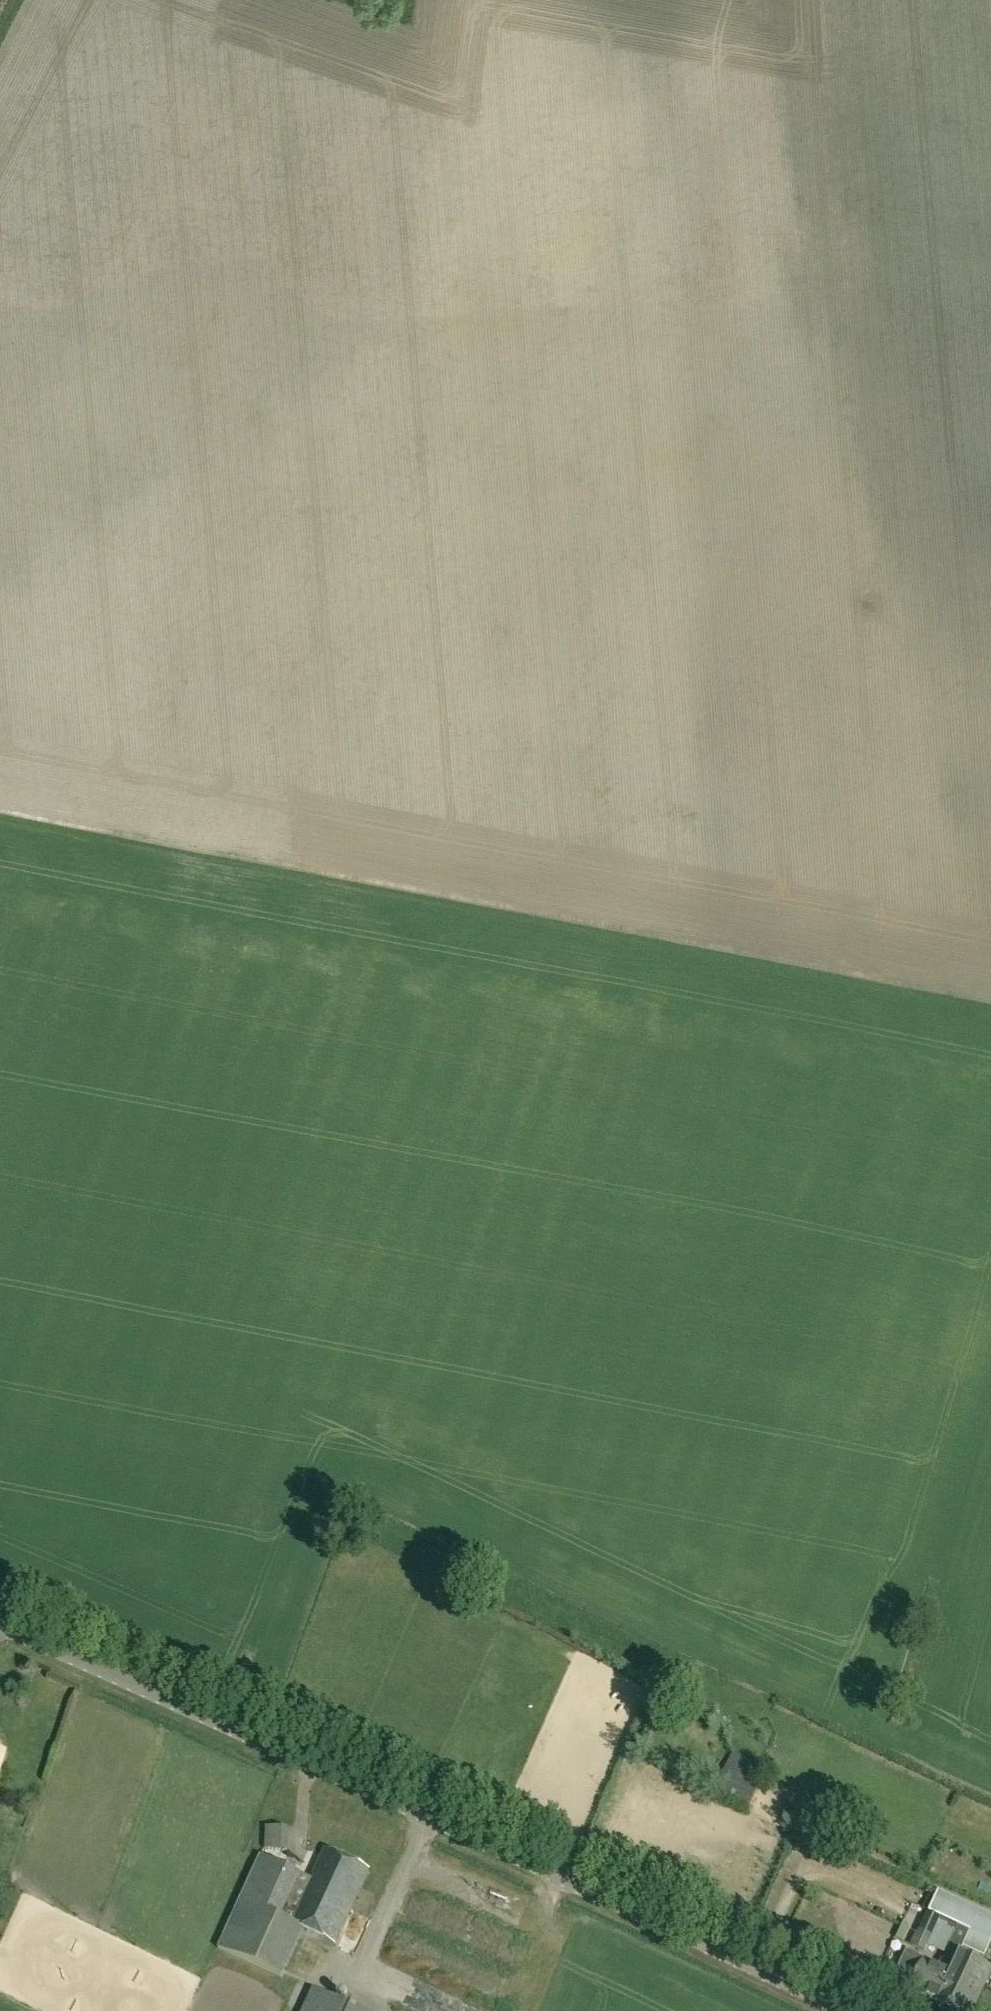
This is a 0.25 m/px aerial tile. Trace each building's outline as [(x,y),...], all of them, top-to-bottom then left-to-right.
[(713,1794),(748,1810),(763,1779),(728,1762),(713,1794)] [(337,1944),(372,1870),(327,1849),(313,1878),(263,1855),(219,1949),(283,1978),(305,1929),(337,1944)] [(960,1954),(963,1947),(983,1956),(990,1938),(990,1924),(935,1900),(930,1911),(918,1933),(912,1945),(924,1952),(930,1939),(937,1925),(954,1931),(940,1967),(926,1960),(913,1989),(939,2001),(939,2002),(959,2010),(969,2010),(977,1994),(981,1996),(990,1974),(990,1967),(960,1954)] [(303,2010),(365,2010),(313,1987),(303,2010)]
